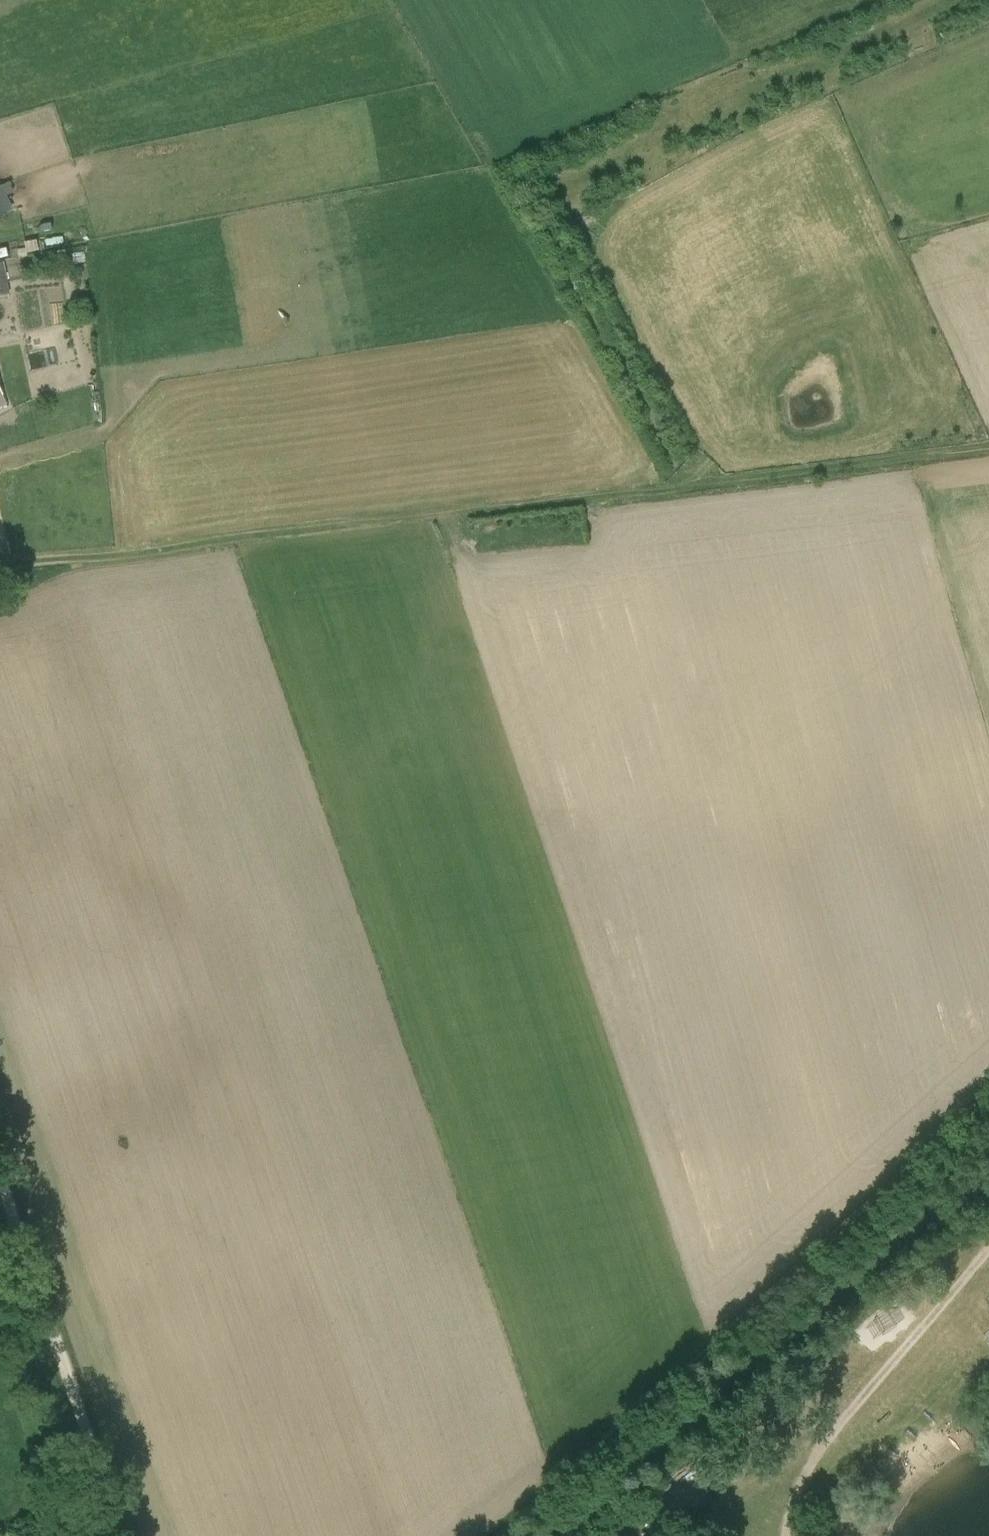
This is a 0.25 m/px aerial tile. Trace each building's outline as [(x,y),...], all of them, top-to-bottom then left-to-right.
[(12,209),(0,184),(0,215),(12,209)] [(9,293),(3,261),(0,262),(0,295),(9,293)]
